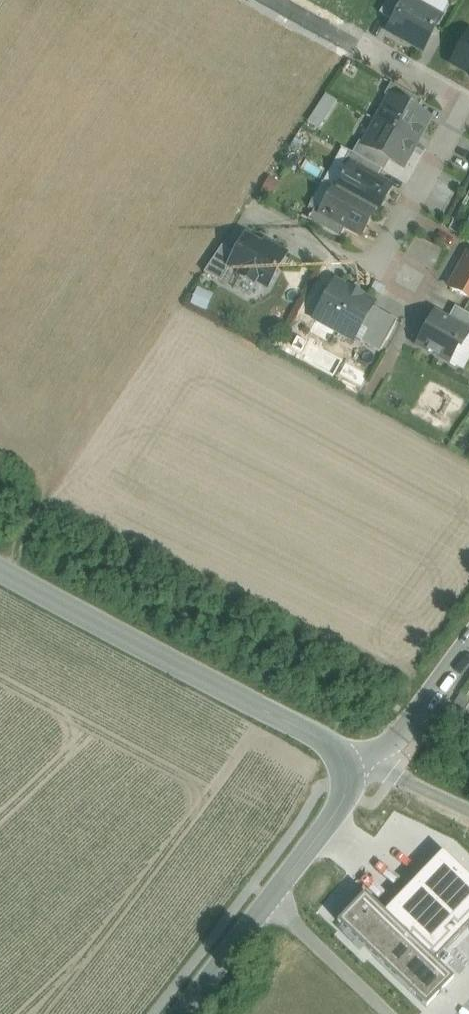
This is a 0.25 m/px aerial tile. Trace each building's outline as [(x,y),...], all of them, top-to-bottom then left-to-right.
[(380,14),(394,22),(406,0),(389,0),(380,14)] [(409,0),(406,0),(394,22),(388,32),(423,51),(442,18),(410,1),(409,0)] [(452,65),(468,74),(468,34),(452,65)] [(390,97),(417,112),(422,101),(391,84),(385,95),(390,97)] [(377,122),(416,143),(429,118),(417,112),(390,97),(377,122)] [(416,143),(377,122),(364,145),(364,146),(390,161),(402,167),(416,143)] [(390,161),(364,146),(364,145),(359,142),(353,153),(382,170),(384,171),(390,161)] [(351,166),(376,180),(382,170),(353,153),(350,152),(343,165),(349,169),(351,166)] [(375,212),(378,213),(391,189),(376,180),(351,166),(349,169),(344,178),(343,177),(342,179),(343,180),(337,191),(375,212)] [(375,212),(337,191),(334,190),(322,212),(321,214),(346,228),(361,236),(375,212)] [(321,214),(322,212),(316,208),(309,221),(340,238),(346,228),(321,214)] [(236,254),(229,266),(230,267),(241,273),(239,277),(254,284),(256,281),(268,288),(286,254),(270,245),(269,249),(246,236),(236,254)] [(222,246),(204,272),(221,282),(230,267),(229,266),(236,254),(222,246)] [(468,298),(468,255),(450,288),(468,298)] [(335,330),(354,340),(361,327),(372,307),(374,304),(361,298),(362,296),(350,289),(349,291),(335,283),(318,315),(337,326),(335,330)] [(398,321),(372,307),(361,327),(367,331),(361,342),(380,352),(398,321)] [(447,321),(468,333),(468,315),(455,307),(447,321)] [(447,321),(435,314),(418,345),(449,362),(457,346),(461,348),(468,333),(447,321)]
